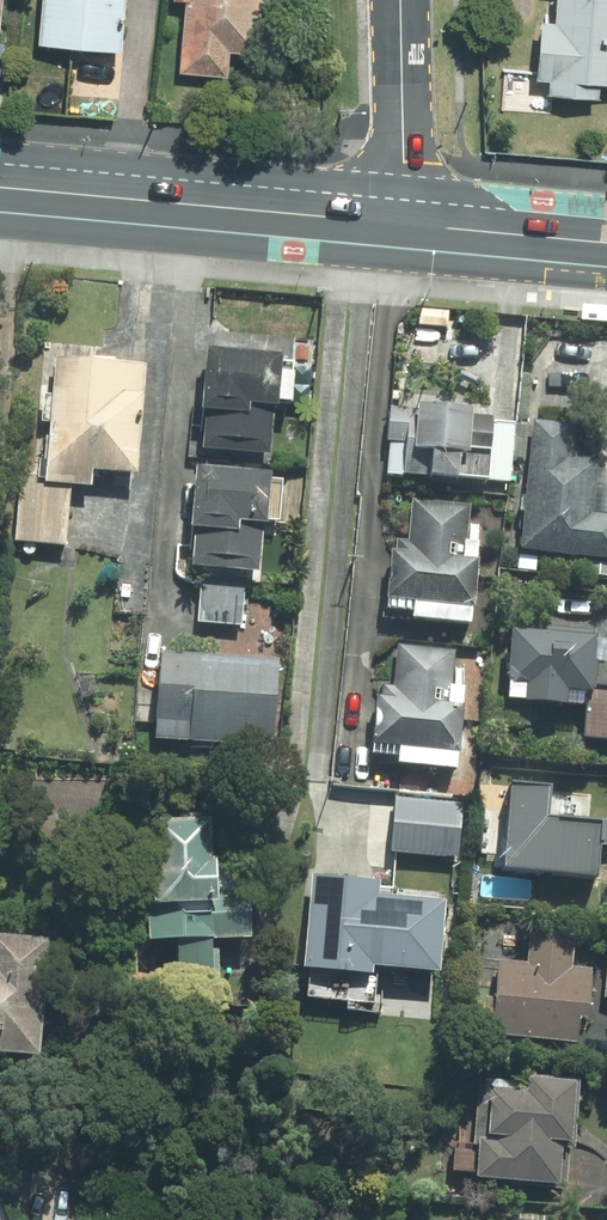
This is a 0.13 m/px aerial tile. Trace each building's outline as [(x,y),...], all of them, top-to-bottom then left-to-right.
[(42,42),(127,49),(131,0),(45,0),(42,42)] [(266,0),(188,0),(181,70),(231,76),(234,50),(260,53),(266,0)] [(560,19),(545,18),(540,77),(553,78),(552,92),(603,96),(604,82),(606,83),(606,0),(561,0),(560,19)] [(286,351),(210,345),(201,447),(278,453),(286,351)] [(150,362),(57,355),(48,481),(95,484),(96,470),(142,473),(150,362)] [(389,473),(513,481),(518,417),(476,414),(477,404),(420,400),(419,409),(394,408),(389,473)] [(536,419),(523,549),(606,557),(606,512),(595,511),(600,458),(571,455),(574,423),(536,419)] [(274,469),(198,463),(190,564),(266,570),(274,469)] [(18,540),(68,544),(73,487),(23,483),(18,540)] [(472,504),(413,498),(408,539),(396,538),(390,595),(477,604),(483,540),(469,539),(472,504)] [(202,573),(198,623),(245,627),(249,577),(202,573)] [(598,633),(515,626),(507,724),(531,726),(533,698),(587,703),(588,689),(598,690),(601,660),(596,659),(598,633)] [(375,741),(464,750),(470,685),(455,684),(459,649),(399,643),(395,684),(381,683),(375,741)] [(281,658),(163,650),(157,737),(250,743),(251,736),(276,738),(281,658)] [(515,779),(508,867),(603,874),(605,841),(606,841),(606,817),(553,813),(556,782),(515,779)] [(398,797),(393,849),(461,856),(466,803),(398,797)] [(150,818),(153,938),(180,938),(181,987),(223,986),(221,936),(256,935),(255,890),(222,891),(220,815),(150,818)] [(384,880),(315,873),(306,965),(376,972),(377,964),(442,970),(449,898),(383,892),(384,880)] [(494,1034),(581,1041),(583,1016),(590,1016),(595,967),(576,965),(578,932),(531,928),(528,961),(500,958),(494,1034)] [(44,1055),(53,937),(0,933),(0,1051),(44,1055)] [(479,1176),(563,1183),(567,1139),(576,1140),(581,1078),(531,1074),(530,1090),(481,1086),(476,1144),(482,1144),(479,1176)]
